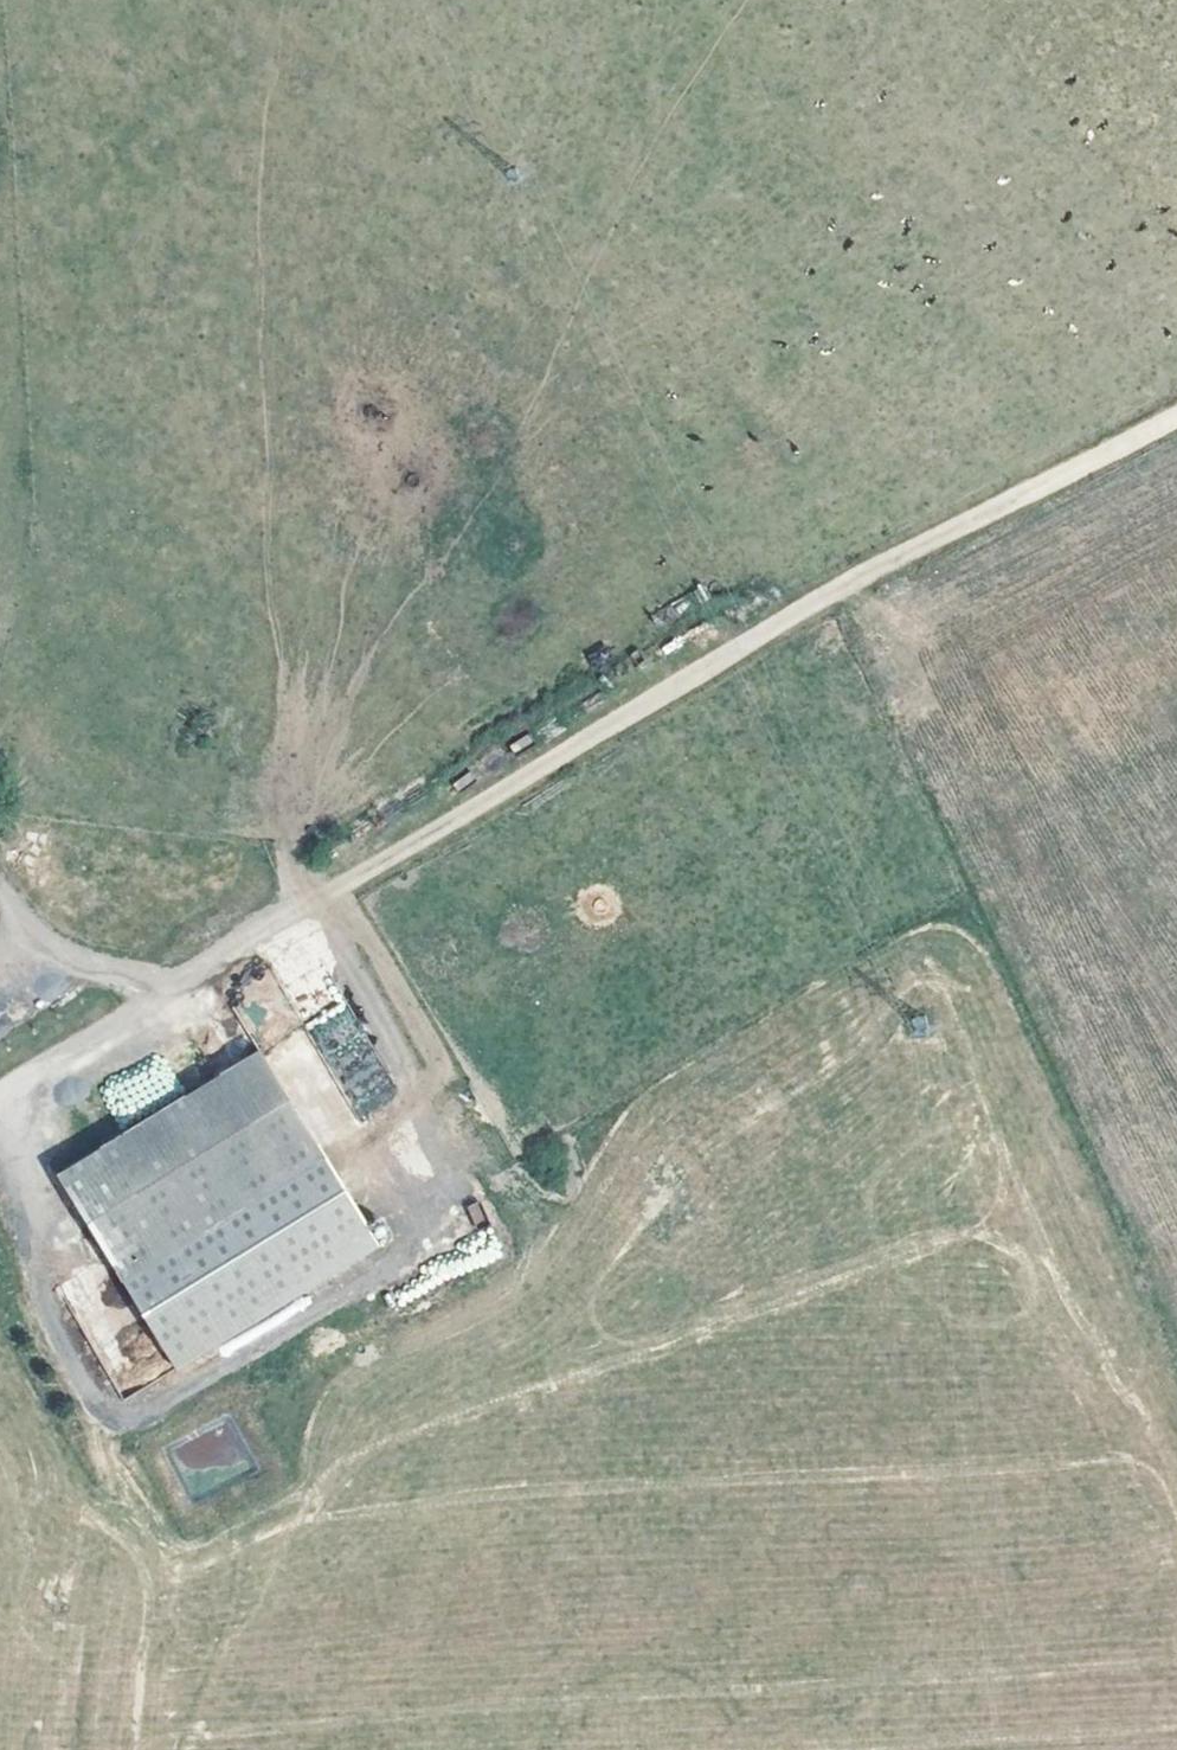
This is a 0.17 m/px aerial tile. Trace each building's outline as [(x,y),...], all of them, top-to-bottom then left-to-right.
[(14,1027),(0,1008),(0,1038),(14,1027)] [(81,1220),(109,1266),(317,1144),(262,1053),(102,1148),(130,1191),(81,1220)] [(109,1266),(155,1345),(362,1218),(317,1144),(109,1266)] [(55,1176),(81,1220),(130,1191),(102,1148),(55,1176)] [(362,1218),(155,1345),(228,1459),(432,1334),(362,1218)]
